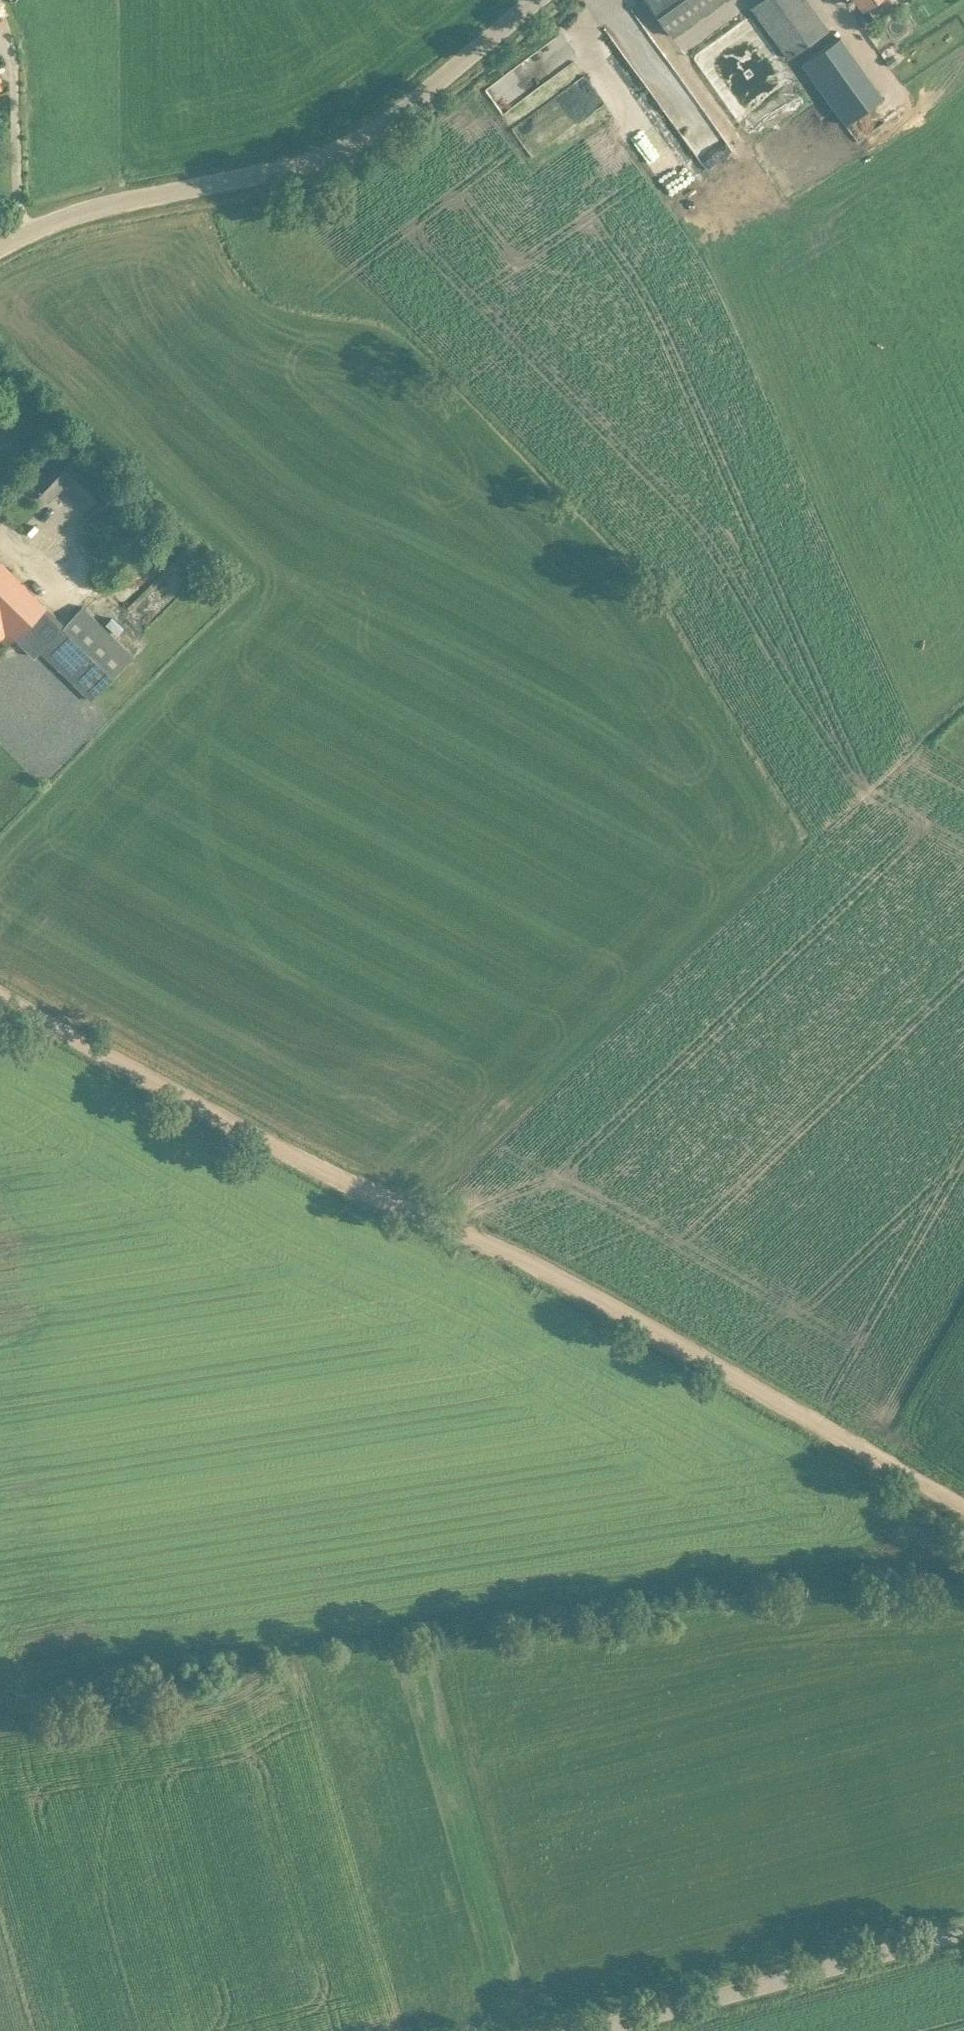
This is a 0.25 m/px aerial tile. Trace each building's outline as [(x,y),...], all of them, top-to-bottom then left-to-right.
[(672,36),(722,0),(647,0),(672,36)] [(828,29),(807,0),(760,0),(752,5),(789,57),(828,29)] [(864,11),(880,0),(856,0),(864,11)] [(841,36),(802,63),(847,125),(885,98),(841,36)] [(32,483),(45,496),(49,500),(65,484),(88,506),(106,487),(65,448),(32,483)] [(4,636),(11,642),(15,638),(35,656),(40,651),(92,701),(134,656),(83,606),(65,625),(45,607),(47,604),(0,559),(0,640),(4,636)]
